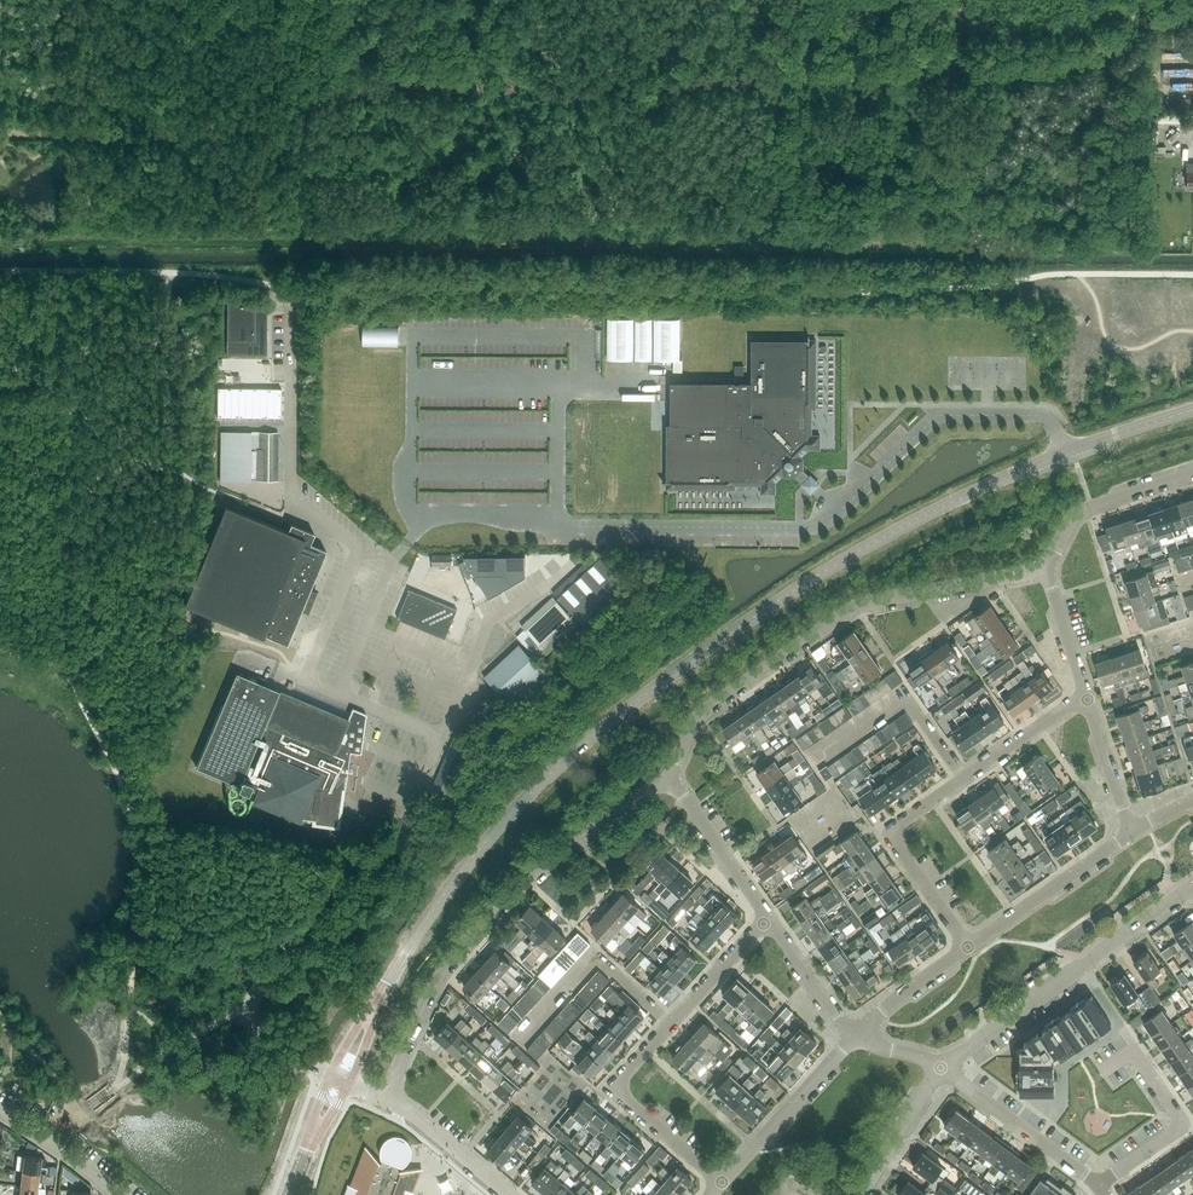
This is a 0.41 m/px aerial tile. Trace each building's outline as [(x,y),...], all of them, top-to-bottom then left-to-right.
[(1181,112),(1158,112),(1158,121),(1181,121),(1181,112)] [(1175,128),(1166,137),(1171,142),(1180,133),(1175,128)] [(226,301),(226,355),(266,355),(266,306),(254,306),(254,301),(226,301)] [(608,318),(607,359),(679,360),(679,318),(608,318)] [(362,326),(362,345),(398,346),(399,327),(362,326)] [(816,340),(751,340),(751,382),(670,382),(670,424),(666,424),(666,482),(666,489),(676,489),(709,489),(710,485),(761,485),(761,493),(775,493),(775,482),(783,474),(785,476),(795,476),(803,469),(803,459),(801,457),(808,449),(820,449),(820,435),(811,435),(811,383),(816,383),(816,340)] [(674,361),(673,372),(682,372),(682,361),(674,361)] [(278,432),(258,432),(258,449),(251,449),(251,432),(221,431),(220,482),(250,482),(250,479),(258,479),(258,480),(277,480),(278,432)] [(810,474),(809,476),(803,469),(795,476),(802,483),(800,484),(810,494),(820,484),(810,474)] [(1191,499),(1177,504),(1184,525),(1186,525),(1188,532),(1192,530),(1192,505),(1191,499)] [(1184,525),(1177,504),(1163,508),(1170,530),(1171,529),(1174,536),(1188,532),(1186,525),(1184,525)] [(287,531),(242,512),(224,505),(183,604),(267,639),(268,636),(286,644),(300,610),(306,612),(315,589),(310,587),(325,550),(309,543),(314,533),(290,523),(287,531)] [(1170,530),(1163,508),(1148,513),(1155,534),(1157,534),(1159,539),(1167,536),(1167,538),(1174,536),(1171,529),(1170,530)] [(1155,534),(1148,513),(1147,513),(1147,511),(1140,513),(1141,516),(1134,518),(1141,539),(1143,538),(1145,545),(1159,541),(1159,539),(1157,534),(1155,534)] [(1126,520),(1120,522),(1127,544),(1130,543),(1138,540),(1140,547),(1145,545),(1143,538),(1141,539),(1134,518),(1133,518),(1133,516),(1125,518),(1126,520)] [(1120,522),(1119,520),(1110,522),(1111,525),(1105,527),(1107,533),(1098,536),(1103,552),(1112,549),(1112,548),(1122,545),(1125,552),(1132,550),(1130,543),(1127,544),(1120,522)] [(1177,546),(1167,549),(1169,556),(1174,559),(1181,557),(1179,553),(1177,547),(1177,546)] [(451,555),(432,555),(432,565),(451,565),(451,555)] [(463,557),(488,600),(525,578),(525,555),(463,556),(463,557)] [(1192,568),(1187,555),(1181,557),(1185,570),(1192,568)] [(582,574),(557,597),(583,626),(626,586),(600,557),(590,567),(582,574)] [(1151,563),(1151,562),(1149,557),(1139,560),(1141,566),(1151,563)] [(1185,570),(1181,557),(1174,559),(1178,573),(1185,570)] [(1146,575),(1125,582),(1130,596),(1151,589),(1151,587),(1158,585),(1155,577),(1154,574),(1171,569),(1169,561),(1152,566),(1153,571),(1146,573),(1146,575)] [(557,597),(590,567),(585,562),(552,592),(557,597)] [(1177,590),(1174,580),(1168,582),(1171,591),(1177,590)] [(1151,589),(1130,596),(1134,610),(1156,603),(1155,601),(1153,594),(1160,592),(1158,585),(1151,587),(1151,589)] [(397,619),(411,624),(421,628),(425,630),(436,635),(445,638),(457,609),(409,589),(397,619)] [(1173,596),(1176,606),(1182,604),(1179,594),(1173,596)] [(1191,595),(1184,597),(1189,611),(1192,609),(1192,602),(1191,595)] [(542,658),(578,624),(553,597),(521,626),(530,635),(524,639),(530,645),(527,648),(533,655),(536,652),(542,658)] [(1156,603),(1134,610),(1138,621),(1139,625),(1142,624),(1144,631),(1170,623),(1162,599),(1155,601),(1156,603)] [(983,630),(999,618),(990,605),(974,617),(967,621),(973,629),(970,631),(974,637),(983,630)] [(983,630),(988,637),(979,644),(983,650),(1008,631),(999,618),(983,630)] [(847,656),(863,644),(854,631),(838,642),(838,643),(835,645),(839,653),(834,656),(838,663),(847,656)] [(1008,631),(983,650),(987,656),(992,652),(997,659),(1001,656),(1004,655),(1006,658),(1015,652),(1012,649),(1018,645),(1008,631)] [(960,632),(954,636),(961,646),(966,642),(960,632)] [(935,651),(953,676),(958,672),(952,663),(959,657),(963,655),(956,644),(952,647),(948,642),(935,651)] [(508,704),(543,671),(519,644),(484,677),(508,704)] [(847,656),(852,663),(843,669),(842,669),(835,674),(832,670),(826,674),(833,685),(839,680),(847,675),(872,657),(863,644),(847,656)] [(962,649),(970,659),(976,655),(968,645),(962,649)] [(1032,645),(1023,651),(1027,657),(1036,651),(1032,645)] [(1133,673),(1136,681),(1150,676),(1147,668),(1146,669),(1139,649),(1125,653),(1131,674),(1133,673)] [(928,651),(920,657),(922,660),(933,676),(936,680),(943,676),(946,681),(953,676),(935,651),(930,654),(928,651)] [(1029,680),(1041,696),(1053,688),(1047,678),(1042,671),(1039,674),(1032,664),(1028,667),(1023,659),(1027,657),(1023,651),(1013,658),(1022,671),(1029,680)] [(1131,674),(1125,653),(1111,658),(1117,678),(1119,677),(1122,686),(1136,681),(1133,673),(1131,674)] [(970,659),(977,669),(983,665),(976,655),(970,659)] [(872,657),(847,675),(851,681),(861,674),(866,682),(881,671),(872,657)] [(823,658),(818,662),(824,672),(830,668),(823,658)] [(1117,678),(1111,658),(1096,663),(1103,683),(1113,679),(1118,696),(1112,698),(1115,706),(1127,702),(1122,686),(1119,677),(1117,678)] [(913,674),(907,679),(913,687),(913,688),(919,684),(920,685),(927,679),(934,689),(939,696),(935,699),(939,705),(949,698),(936,680),(933,676),(922,660),(909,669),(913,674)] [(1000,667),(1004,673),(1014,666),(1010,660),(1000,667)] [(1192,679),(1192,662),(1182,666),(1185,675),(1176,678),(1168,680),(1167,677),(1160,680),(1163,689),(1186,681),(1192,679)] [(803,669),(797,674),(798,676),(809,693),(810,692),(817,687),(824,697),(833,691),(820,672),(816,675),(811,667),(805,671),(803,669)] [(1004,673),(1000,667),(990,674),(994,680),(1004,673)] [(1048,668),(1042,671),(1047,678),(1052,674),(1052,673),(1048,667),(1048,668)] [(895,671),(890,675),(897,685),(903,681),(895,671)] [(1015,676),(1009,680),(1027,706),(1041,696),(1029,680),(1022,671),(1015,676)] [(231,782),(238,785),(237,789),(247,793),(249,790),(254,792),(257,793),(253,802),(299,821),(312,823),(312,828),(328,830),(329,826),(337,827),(342,794),(342,789),(344,789),(345,790),(348,765),(350,752),(360,754),(366,714),(352,708),(347,719),(281,691),(235,672),(195,767),(231,782)] [(890,675),(884,678),(892,689),(897,685),(890,675)] [(813,698),(798,676),(792,680),(791,678),(784,683),(786,685),(785,685),(799,705),(800,705),(806,700),(809,703),(815,699),(814,697),(813,698)] [(972,682),(968,678),(967,677),(957,683),(962,689),(972,682)] [(892,689),(884,678),(879,682),(886,693),(892,689)] [(1186,681),(1189,690),(1180,693),(1182,699),(1191,696),(1192,695),(1192,679),(1186,681)] [(846,690),(839,680),(833,685),(840,695),(846,690)] [(969,702),(986,690),(987,690),(980,680),(963,692),(969,702)] [(1027,706),(1009,680),(1003,684),(1005,687),(998,692),(1014,715),(1027,706)] [(879,682),(874,686),(881,696),(886,693),(879,682)] [(962,689),(957,683),(947,690),(952,696),(962,689)] [(799,705),(785,685),(780,689),(778,687),(772,691),(773,693),(773,694),(784,709),(789,706),(793,712),(795,711),(798,715),(804,711),(800,705),(799,705)] [(881,696),(874,686),(868,690),(876,700),(881,696)] [(661,688),(641,701),(644,707),(664,694),(661,688)] [(1149,689),(1139,692),(1141,698),(1151,695),(1149,689)] [(868,690),(863,693),(870,704),(876,700),(868,690)] [(1141,698),(1139,692),(1129,695),(1131,701),(1141,698)] [(870,704),(863,693),(857,697),(865,708),(870,704)] [(1167,704),(1173,702),(1170,693),(1165,695),(1167,704)] [(784,709),(773,694),(767,698),(766,696),(759,700),(761,702),(760,703),(777,726),(790,717),(784,709)] [(951,701),(955,707),(964,701),(960,695),(951,701)] [(983,704),(976,709),(979,713),(991,731),(993,733),(999,729),(997,726),(1004,722),(986,696),(980,701),(983,704)] [(865,708),(857,697),(852,701),(860,711),(865,708)] [(860,711),(852,701),(847,705),(854,715),(860,711)] [(955,707),(951,701),(941,708),(945,714),(955,707)] [(1176,712),(1173,702),(1167,704),(1170,713),(1176,712)] [(777,726),(760,703),(755,706),(753,704),(747,709),(748,711),(759,727),(760,726),(766,722),(772,730),(777,726)] [(1144,723),(1143,721),(1141,713),(1148,711),(1146,705),(1138,708),(1137,703),(1124,707),(1126,713),(1118,716),(1119,717),(1116,718),(1118,725),(1121,724),(1123,730),(1144,723)] [(822,711),(825,715),(834,709),(830,704),(822,711)] [(1161,716),(1167,714),(1164,704),(1158,706),(1161,716)] [(844,706),(840,709),(847,720),(852,717),(844,706)] [(840,709),(834,713),(842,724),(847,720),(840,709)] [(759,727),(748,711),(742,715),(741,713),(735,718),(736,720),(735,720),(746,736),(747,735),(752,731),(761,743),(768,738),(760,726),(759,727)] [(825,715),(822,711),(814,716),(817,721),(825,715)] [(965,711),(960,714),(978,740),(991,731),(979,713),(971,718),(965,711)] [(900,716),(907,727),(913,723),(905,712),(900,716)] [(842,724),(834,713),(829,717),(837,727),(842,724)] [(978,740),(960,714),(954,719),(959,726),(952,731),(964,749),(978,740)] [(1170,724),(1167,714),(1161,716),(1164,726),(1170,724)] [(900,716),(894,720),(902,731),(907,727),(900,716)] [(837,727),(829,717),(824,721),(831,731),(837,727)] [(1144,723),(1123,730),(1127,745),(1149,738),(1148,736),(1145,728),(1152,726),(1150,719),(1143,721),(1144,723)] [(746,736),(735,720),(730,724),(728,722),(722,726),(723,728),(723,729),(734,744),(741,740),(744,744),(750,740),(747,735),(746,736)] [(894,720),(888,725),(896,735),(902,731),(894,720)] [(824,721),(818,725),(826,735),(831,731),(824,721)] [(802,724),(797,728),(800,733),(808,727),(805,722),(803,723),(802,724)] [(1190,729),(1188,722),(1174,727),(1178,738),(1184,736),(1183,732),(1190,729)] [(800,733),(794,724),(786,730),(792,738),(800,733)] [(818,725),(813,728),(820,739),(826,735),(818,725)] [(896,735),(888,725),(882,729),(890,739),(896,735)] [(815,743),(820,739),(813,728),(807,732),(815,743)] [(890,739),(882,729),(876,733),(883,744),(890,739)] [(815,743),(807,732),(802,736),(810,746),(815,743)] [(910,738),(906,732),(896,739),(900,745),(910,738)] [(876,733),(870,737),(877,748),(883,744),(876,733)] [(1149,738),(1127,745),(1127,746),(1125,746),(1127,754),(1130,753),(1132,759),(1153,752),(1152,750),(1150,742),(1157,740),(1155,734),(1148,736),(1149,738)] [(810,746),(802,736),(796,740),(803,751),(810,746)] [(1192,745),(1190,736),(1184,738),(1192,768),(1192,745)] [(877,748),(870,737),(864,741),(871,752),(877,748)] [(446,799),(465,754),(469,745),(453,738),(430,792),(446,799)] [(831,748),(824,738),(809,749),(816,759),(831,748)] [(772,746),(775,750),(783,744),(780,740),(772,746)] [(864,741),(858,745),(865,756),(871,752),(864,741)] [(893,741),(884,748),(888,754),(897,747),(893,741)] [(911,760),(924,778),(936,769),(919,743),(913,748),(918,755),(911,760)] [(1153,752),(1132,759),(1136,773),(1158,766),(1157,764),(1155,758),(1164,755),(1163,753),(1171,751),(1172,754),(1179,752),(1176,743),(1169,745),(1152,750),(1153,752)] [(858,745),(852,750),(859,761),(865,756),(858,745)] [(775,750),(772,746),(764,751),(767,756),(775,750)] [(884,748),(878,752),(882,758),(888,754),(884,748)] [(798,763),(804,759),(798,749),(791,753),(798,763)] [(852,750),(846,754),(853,765),(859,761),(852,750)] [(763,759),(760,754),(751,760),(755,764),(763,759)] [(846,754),(840,758),(847,769),(853,765),(846,754)] [(1023,787),(1049,768),(1040,755),(1024,766),(1029,774),(1019,781),(1023,787)] [(1016,781),(1022,778),(1017,767),(1025,764),(1021,756),(1008,762),(1016,781)] [(840,758),(834,762),(841,773),(847,769),(840,758)] [(924,778),(911,760),(904,765),(898,758),(893,761),(911,787),(924,778)] [(1180,758),(1173,760),(1176,771),(1177,774),(1184,772),(1183,769),(1180,758)] [(804,759),(798,763),(803,770),(809,765),(804,759)] [(765,786),(792,767),(788,761),(779,767),(774,760),(756,773),(765,786)] [(893,773),(886,778),(898,795),(911,787),(893,761),(893,760),(887,764),(887,765),(893,773)] [(834,762),(827,767),(833,774),(835,778),(841,773),(834,762)] [(1158,766),(1136,773),(1137,774),(1133,775),(1136,783),(1139,782),(1141,788),(1144,787),(1146,795),(1165,788),(1163,781),(1162,781),(1162,780),(1169,777),(1166,768),(1164,762),(1157,764),(1158,766)] [(833,774),(827,767),(826,766),(819,770),(826,779),(833,774)] [(848,773),(845,775),(848,780),(849,781),(852,779),(856,776),(862,772),(858,766),(848,773)] [(796,773),(792,767),(765,786),(774,799),(792,786),(798,781),(793,775),(796,773)] [(1049,768),(1023,787),(1028,793),(1038,786),(1043,794),(1059,782),(1049,768)] [(898,795),(886,778),(880,770),(873,775),(871,772),(865,776),(867,779),(885,805),(898,795)] [(814,786),(820,782),(813,772),(808,776),(814,786)] [(852,786),(845,775),(840,779),(847,789),(852,786)] [(801,779),(798,781),(792,786),(774,799),(784,812),(802,800),(797,792),(806,786),(801,779)] [(885,805),(867,779),(861,783),(867,791),(859,796),(872,814),(885,805)] [(981,797),(995,817),(1004,830),(1010,825),(997,808),(1009,799),(997,782),(984,791),(986,793),(981,797)] [(1011,796),(1017,792),(1010,782),(1004,786),(1011,796)] [(1071,797),(1066,790),(1056,798),(1061,804),(1071,797)] [(1023,801),(1017,792),(1011,796),(1018,805),(1023,801)] [(995,817),(981,797),(968,806),(985,830),(985,829),(991,825),(988,822),(995,817)] [(1043,807),(1048,813),(1058,806),(1053,799),(1043,807)] [(1071,818),(1084,836),(1097,827),(1096,826),(1097,825),(1094,821),(1093,822),(1085,810),(1087,809),(1081,800),(1066,811),(1071,819),(1071,818)] [(1022,804),(1029,813),(1034,810),(1027,801),(1022,804)] [(985,830),(968,806),(955,814),(966,830),(971,826),(984,844),(991,839),(988,834),(985,829),(985,830)] [(1048,813),(1043,807),(1033,814),(1034,814),(1026,819),(1034,830),(1038,827),(1035,822),(1038,820),(1048,813)] [(1025,816),(1024,816),(1021,811),(1012,817),(1015,822),(1025,816)] [(1071,818),(1071,819),(1064,823),(1059,816),(1052,820),(1070,845),(1084,836),(1071,818)] [(1070,845),(1052,820),(1047,824),(1052,832),(1045,837),(1057,855),(1070,845)] [(1030,842),(1036,838),(1029,828),(1023,832),(1030,842)] [(994,829),(988,834),(991,839),(998,834),(994,829)] [(857,831),(836,846),(832,848),(833,849),(837,854),(846,847),(851,854),(866,844),(857,831)] [(792,835),(778,844),(796,869),(803,865),(800,861),(807,856),(792,835)] [(1036,838),(1030,842),(1037,851),(1043,847),(1036,838)] [(997,865),(1023,847),(1018,841),(1010,846),(1005,839),(988,851),(997,865)] [(832,848),(836,846),(832,840),(814,852),(822,864),(827,861),(824,856),(833,849),(832,848)] [(796,869),(778,844),(774,847),(772,845),(764,851),(766,853),(777,869),(783,878),(790,873),(790,874),(796,869)] [(851,874),(875,856),(866,844),(851,854),(845,859),(850,866),(847,868),(851,874)] [(1023,847),(997,865),(1006,878),(1024,865),(1019,858),(1027,853),(1023,847)] [(653,877),(669,860),(657,850),(644,863),(650,869),(643,878),(637,884),(633,882),(628,887),(637,895),(648,883),(653,877)] [(1051,860),(1044,850),(1039,854),(1046,864),(1051,860)] [(777,869),(766,853),(761,857),(759,855),(749,862),(755,869),(757,868),(764,878),(771,873),(778,883),(784,879),(783,878),(777,869)] [(875,856),(851,874),(855,879),(858,877),(863,884),(869,880),(884,869),(875,856)] [(1032,859),(1024,865),(1006,878),(1016,891),(1033,878),(1029,872),(1036,866),(1032,859)] [(669,860),(653,877),(660,883),(654,888),(655,889),(660,893),(680,871),(669,860)] [(851,874),(847,868),(832,878),(836,884),(851,874)] [(884,869),(869,880),(874,886),(865,893),(869,899),(893,882),(884,869)] [(802,877),(806,883),(816,876),(812,870),(802,877)] [(680,871),(660,893),(665,898),(673,889),(683,898),(690,890),(687,887),(692,881),(680,871)] [(814,892),(830,881),(825,874),(809,885),(814,892)] [(836,884),(840,890),(845,886),(855,879),(851,874),(836,884)] [(806,883),(802,877),(792,884),(796,890),(806,883)] [(893,882),(869,899),(873,904),(875,907),(884,901),(887,905),(902,895),(893,882)] [(700,886),(691,895),(696,900),(697,900),(701,895),(705,891),(700,886)] [(783,899),(793,892),(789,886),(779,893),(783,899)] [(835,888),(830,891),(833,897),(839,894),(835,888)] [(660,893),(655,889),(649,895),(654,900),(660,893)] [(820,898),(824,904),(833,897),(830,891),(820,898)] [(649,895),(645,892),(640,897),(649,905),(654,900),(649,895)] [(613,905),(627,919),(633,912),(642,920),(647,915),(623,893),(613,905)] [(705,908),(726,927),(737,915),(731,909),(724,903),(714,894),(708,900),(701,895),(697,900),(703,906),(705,908)] [(839,894),(824,904),(800,921),(809,933),(824,923),(819,916),(838,903),(843,900),(839,894)] [(916,895),(906,902),(909,908),(910,909),(921,901),(920,900),(916,895)] [(800,921),(824,904),(820,898),(819,896),(810,902),(806,897),(791,908),(800,921)] [(689,897),(681,906),(686,911),(694,902),(689,897)] [(729,898),(724,903),(731,909),(736,904),(729,898)] [(658,914),(663,908),(654,900),(649,905),(658,914)] [(854,909),(859,906),(855,900),(850,903),(854,909)] [(527,933),(543,917),(530,905),(527,908),(526,906),(522,910),(524,912),(515,921),(521,927),(515,934),(513,931),(501,944),(510,952),(527,933)] [(613,905),(602,917),(625,938),(626,938),(630,933),(621,925),(627,919),(613,905)] [(686,911),(681,906),(672,916),(678,921),(686,911)] [(859,906),(854,909),(858,915),(863,911),(859,906)] [(698,912),(693,917),(715,938),(726,927),(705,908),(700,914),(698,912)] [(897,917),(901,914),(897,908),(892,911),(897,917)] [(920,914),(908,922),(915,931),(925,946),(937,938),(932,930),(938,926),(933,919),(926,909),(920,914)] [(867,917),(862,920),(866,926),(879,918),(875,912),(867,917)] [(851,922),(856,919),(852,913),(848,917),(851,922)] [(890,913),(885,917),(886,917),(889,922),(894,918),(891,914),(890,913)] [(543,917),(527,933),(533,939),(527,946),(531,950),(532,951),(554,927),(543,917)] [(625,938),(602,917),(591,929),(606,942),(611,937),(619,944),(617,946),(629,958),(637,949),(632,944),(626,938),(625,938)] [(715,938),(693,917),(688,923),(696,931),(691,937),(705,950),(715,938)] [(885,917),(879,921),(883,927),(889,922),(886,917),(885,917)] [(829,919),(824,923),(809,933),(818,946),(843,929),(839,923),(835,926),(829,919)] [(856,919),(851,922),(855,928),(860,924),(856,919)] [(1192,940),(1192,921),(1174,934),(1178,940),(1169,946),(1174,954),(1183,947),(1192,940)] [(873,926),(868,929),(871,934),(876,931),(873,926)] [(531,950),(526,956),(527,956),(521,962),(530,970),(535,965),(532,962),(545,949),(550,954),(559,944),(561,946),(564,942),(563,941),(565,938),(554,927),(532,951),(531,950)] [(667,933),(661,928),(653,937),(659,941),(667,933)] [(901,928),(896,931),(913,956),(925,946),(915,931),(907,937),(901,928)] [(847,935),(843,929),(818,946),(827,959),(842,948),(848,944),(843,937),(847,935)] [(896,944),(889,949),(889,950),(894,957),(900,965),(913,956),(896,931),(890,935),(896,944)] [(558,954),(571,965),(590,944),(577,933),(558,954)] [(640,935),(632,944),(637,949),(645,940),(640,935)] [(671,958),(685,971),(696,959),(688,952),(691,948),(677,936),(677,937),(674,940),(673,938),(668,944),(677,952),(671,958)] [(870,948),(874,944),(870,939),(866,942),(870,948)] [(656,944),(650,940),(642,948),(648,953),(656,944)] [(1183,947),(1192,960),(1192,959),(1192,940),(1183,947)] [(879,950),(874,944),(870,948),(874,954),(879,950)] [(1169,946),(1161,952),(1166,959),(1174,954),(1169,946)] [(527,956),(526,956),(518,948),(512,954),(521,962),(527,956)] [(847,955),(842,948),(827,959),(836,971),(860,954),(856,949),(847,955)] [(496,950),(485,962),(508,983),(514,989),(520,994),(528,985),(523,980),(520,982),(506,969),(511,964),(501,955),(496,950)] [(685,971),(671,958),(662,950),(657,956),(666,963),(660,970),(675,983),(685,971)] [(504,951),(501,955),(511,964),(514,960),(505,951),(504,951)] [(646,956),(640,951),(624,968),(630,974),(646,956)] [(1143,990),(1154,1005),(1161,1000),(1152,988),(1158,983),(1153,975),(1160,970),(1148,952),(1134,962),(1150,986),(1143,990)] [(571,965),(558,954),(539,975),(541,976),(551,986),(571,965)] [(860,954),(836,971),(845,984),(859,973),(860,973),(869,967),(860,954)] [(1173,959),(1168,963),(1174,972),(1179,969),(1173,959)] [(508,983),(485,962),(474,973),(490,987),(495,981),(503,988),(508,983)] [(675,983),(660,970),(652,962),(647,967),(651,971),(650,973),(654,977),(650,982),(664,995),(675,983)] [(892,970),(888,964),(883,967),(888,973),(892,970)] [(598,970),(593,976),(604,985),(609,980),(598,970)] [(1182,972),(1177,975),(1183,985),(1188,982),(1182,972)] [(498,995),(490,987),(474,973),(463,986),(469,991),(465,995),(474,1004),(478,1000),(479,1000),(485,993),(493,1000),(498,995)] [(859,973),(845,984),(854,997),(878,980),(874,974),(865,981),(860,973),(859,973)] [(1154,1005),(1143,990),(1138,994),(1125,974),(1118,979),(1116,976),(1111,980),(1113,982),(1110,984),(1124,1004),(1132,998),(1142,1013),(1154,1005)] [(541,976),(536,982),(547,991),(551,986),(541,976)] [(604,985),(593,976),(579,991),(590,1001),(604,985)] [(730,1000),(717,1014),(714,1010),(709,1016),(718,1024),(722,1018),(735,1005),(750,989),(737,978),(722,994),(730,1000)] [(547,991),(536,982),(531,987),(542,997),(547,991)] [(609,985),(601,994),(606,999),(608,997),(615,1004),(616,1002),(625,1009),(619,1016),(633,1029),(644,1017),(647,1013),(640,1007),(622,990),(619,994),(609,985)] [(542,997),(531,987),(526,992),(537,1002),(542,997)] [(1186,988),(1183,991),(1189,1000),(1192,997),(1192,995),(1187,987),(1186,988)] [(514,989),(506,998),(512,1003),(520,994),(514,989)] [(750,989),(735,1005),(741,1011),(734,1018),(740,1023),(747,1016),(761,1000),(750,989)] [(590,1001),(579,991),(574,996),(585,1006),(590,1001)] [(526,992),(522,997),(532,1007),(537,1002),(526,992)] [(446,993),(440,1003),(444,1005),(450,995),(446,993)] [(585,1006),(574,996),(569,1002),(580,1012),(585,1006)] [(1021,1095),(1053,1095),(1054,1095),(1054,1093),(1054,1079),(1054,1078),(1050,1078),(1050,1064),(1054,1064),(1054,1058),(1052,1056),(1057,1053),(1060,1059),(1068,1054),(1069,1053),(1073,1051),(1074,1050),(1072,1047),(1095,1031),(1098,1034),(1098,1033),(1110,1025),(1111,1025),(1110,1023),(1110,1024),(1092,997),(1092,996),(1090,997),(1091,997),(1085,1001),(1086,1002),(1080,1006),(1079,1005),(1078,1005),(1079,1007),(1073,1011),(1073,1010),(1067,1014),(1067,1013),(1066,1014),(1060,1018),(1061,1019),(1055,1023),(1054,1022),(1053,1022),(1054,1023),(1050,1025),(1049,1025),(1049,1026),(1041,1031),(1043,1034),(1039,1037),(1037,1034),(1036,1034),(1025,1042),(1024,1043),(1028,1048),(1019,1048),(1019,1049),(1020,1049),(1020,1056),(1019,1056),(1019,1057),(1020,1057),(1020,1071),(1019,1071),(1019,1072),(1020,1072),(1020,1071),(1021,1071),(1021,1078),(1019,1078),(1019,1079),(1020,1079),(1020,1093),(1019,1093),(1019,1095),(1021,1095)] [(1182,996),(1177,999),(1184,1009),(1189,1005),(1182,996)] [(509,1005),(500,997),(495,1003),(504,1011),(509,1005)] [(532,1007),(522,997),(517,1003),(527,1012),(532,1007)] [(604,1002),(599,997),(591,1006),(596,1010),(604,1002)] [(761,1000),(747,1016),(753,1022),(747,1029),(752,1033),(755,1036),(762,1029),(759,1026),(773,1010),(761,1000)] [(569,1002),(565,1007),(575,1017),(580,1012),(569,1002)] [(473,1017),(478,1011),(469,1003),(464,1008),(468,1012),(473,1017)] [(527,1012),(517,1003),(512,1008),(523,1018),(527,1012)] [(575,1017),(565,1007),(560,1012),(571,1022),(575,1017)] [(512,1008),(507,1013),(518,1023),(523,1018),(512,1008)] [(623,1040),(608,1027),(588,1008),(580,1017),(585,1022),(588,1019),(603,1033),(598,1039),(612,1052),(623,1040)] [(633,1029),(619,1016),(610,1008),(605,1013),(614,1021),(608,1027),(623,1040),(633,1029)] [(1152,1036),(1171,1023),(1162,1009),(1143,1022),(1152,1036)] [(1189,1020),(1190,1019),(1192,1017),(1192,1012),(1191,1009),(1186,1012),(1185,1013),(1189,1020)] [(478,1011),(473,1017),(482,1025),(487,1019),(478,1011)] [(446,1047),(467,1024),(473,1017),(468,1012),(458,1023),(449,1016),(438,1028),(440,1030),(434,1036),(446,1047)] [(571,1022),(560,1012),(555,1018),(566,1027),(571,1022)] [(518,1023),(507,1013),(502,1018),(513,1028),(518,1023)] [(785,1020),(779,1015),(771,1024),(776,1029),(785,1020)] [(513,1028),(502,1018),(497,1024),(508,1034),(513,1028)] [(566,1027),(555,1018),(550,1023),(561,1033),(566,1027)] [(722,1018),(718,1024),(730,1035),(734,1029),(722,1018)] [(583,1025),(578,1020),(577,1020),(569,1029),(575,1034),(583,1025)] [(550,1023),(545,1028),(556,1038),(561,1033),(550,1023)] [(704,1023),(694,1034),(715,1054),(726,1043),(704,1023)] [(1171,1023),(1152,1036),(1161,1048),(1180,1035),(1171,1023)] [(467,1024),(446,1047),(458,1057),(470,1043),(464,1037),(472,1029),(467,1024)] [(496,1038),(501,1032),(492,1024),(487,1030),(496,1038)] [(805,1054),(789,1040),(784,1046),(772,1035),(775,1031),(769,1026),(760,1036),(771,1046),(772,1045),(795,1066),(805,1054)] [(545,1028),(541,1033),(551,1043),(556,1038),(545,1028)] [(789,1040),(805,1054),(816,1042),(800,1028),(794,1035),(787,1029),(783,1034),(789,1040)] [(734,1029),(730,1035),(741,1045),(744,1048),(749,1043),(746,1040),(741,1035),(734,1029)] [(612,1052),(598,1039),(589,1031),(584,1036),(593,1044),(587,1050),(602,1064),(612,1052)] [(510,1040),(501,1032),(496,1038),(502,1043),(505,1046),(510,1040)] [(602,1064),(587,1050),(567,1032),(559,1040),(571,1051),(569,1053),(569,1056),(593,1077),(600,1069),(598,1067),(602,1064)] [(551,1043),(541,1033),(536,1039),(547,1048),(551,1043)] [(694,1034),(683,1046),(705,1066),(715,1054),(694,1034)] [(1189,1048),(1180,1035),(1161,1048),(1170,1061),(1189,1048)] [(470,1043),(458,1057),(469,1068),(490,1044),(485,1040),(483,1042),(477,1036),(470,1043)] [(496,1038),(490,1044),(496,1050),(502,1043),(496,1038)] [(547,1048),(536,1039),(526,1049),(537,1059),(547,1048)] [(490,1044),(469,1068),(481,1078),(494,1064),(488,1058),(496,1050),(490,1044)] [(520,1059),(525,1053),(516,1045),(511,1051),(520,1059)] [(763,1056),(762,1057),(768,1063),(785,1078),(795,1066),(772,1045),(771,1046),(766,1052),(763,1056)] [(705,1066),(683,1046),(672,1058),(686,1070),(690,1065),(700,1075),(707,1068),(705,1066)] [(1170,1061),(1179,1074),(1192,1064),(1192,1054),(1189,1048),(1170,1061)] [(765,1067),(768,1063),(762,1057),(763,1056),(756,1050),(752,1055),(758,1061),(765,1067)] [(534,1061),(525,1053),(520,1059),(524,1063),(529,1067),(534,1061)] [(747,1055),(742,1061),(751,1069),(756,1064),(747,1055)] [(727,1057),(723,1061),(727,1065),(732,1060),(727,1057)] [(520,1059),(515,1065),(519,1068),(524,1063),(520,1059)] [(501,1070),(494,1064),(481,1078),(493,1089),(514,1066),(509,1061),(501,1070)] [(727,1065),(723,1061),(722,1062),(719,1065),(719,1066),(718,1067),(722,1070),(727,1065)] [(727,1101),(742,1085),(735,1079),(742,1072),(737,1067),(736,1067),(733,1064),(720,1078),(724,1081),(716,1090),(727,1101)] [(1179,1074),(1188,1087),(1192,1083),(1192,1064),(1179,1074)] [(519,1070),(514,1066),(493,1089),(505,1100),(507,1097),(508,1099),(512,1095),(510,1093),(518,1085),(511,1079),(519,1070)] [(759,1066),(758,1066),(754,1071),(763,1080),(768,1074),(759,1066)] [(779,1085),(770,1077),(766,1082),(775,1090),(779,1085)] [(748,1078),(742,1085),(727,1101),(739,1112),(754,1096),(747,1090),(753,1083),(748,1078)] [(701,1094),(706,1088),(702,1084),(697,1090),(701,1094)] [(760,1089),(754,1096),(739,1112),(751,1123),(751,1122),(753,1124),(758,1119),(756,1117),(766,1107),(759,1100),(765,1094),(760,1089)] [(572,1113),(564,1122),(570,1127),(572,1125),(578,1130),(596,1108),(584,1098),(583,1101),(578,1106),(577,1108),(575,1106),(571,1111),(572,1113)] [(596,1108),(578,1130),(576,1132),(577,1133),(571,1139),(567,1145),(576,1153),(581,1147),(577,1144),(582,1138),(582,1137),(589,1129),(596,1134),(609,1119),(596,1108)] [(957,1135),(969,1119),(956,1110),(955,1111),(953,1110),(950,1114),(952,1116),(944,1126),(957,1135)] [(508,1127),(531,1147),(536,1141),(527,1134),(533,1127),(518,1115),(508,1127)] [(609,1119),(596,1134),(588,1143),(594,1148),(602,1139),(608,1144),(621,1129),(609,1119)] [(969,1119),(957,1135),(955,1138),(960,1142),(962,1139),(970,1145),(981,1129),(969,1119)] [(531,1147),(508,1127),(498,1139),(513,1151),(518,1145),(526,1152),(531,1147)] [(571,1139),(559,1129),(554,1134),(567,1145),(571,1139)] [(621,1129),(608,1144),(601,1153),(606,1158),(614,1149),(620,1155),(633,1139),(621,1129)] [(926,1129),(920,1137),(926,1142),(932,1134),(926,1129)] [(994,1138),(981,1129),(970,1145),(982,1154),(994,1138)] [(397,1136),(396,1136),(395,1136),(394,1136),(393,1137),(392,1137),(391,1137),(390,1137),(389,1138),(388,1138),(387,1139),(386,1140),(385,1140),(385,1141),(384,1141),(384,1142),(383,1142),(383,1143),(383,1144),(382,1144),(382,1145),(382,1146),(381,1146),(381,1147),(381,1148),(381,1149),(380,1149),(380,1150),(380,1151),(380,1152),(380,1153),(380,1154),(380,1155),(381,1156),(381,1157),(381,1158),(382,1158),(381,1163),(366,1147),(351,1186),(349,1185),(345,1194),(406,1194),(408,1190),(412,1192),(421,1168),(400,1170),(402,1166),(403,1166),(404,1166),(404,1165),(405,1165),(406,1164),(407,1163),(408,1162),(409,1161),(409,1160),(410,1159),(410,1158),(411,1157),(411,1156),(411,1155),(411,1154),(411,1153),(412,1153),(412,1152),(412,1151),(411,1150),(411,1149),(411,1148),(411,1147),(410,1146),(410,1145),(410,1144),(409,1144),(409,1143),(408,1143),(408,1142),(407,1141),(406,1140),(405,1139),(405,1141),(397,1138),(397,1136)] [(982,1154),(978,1159),(983,1162),(987,1157),(987,1158),(994,1163),(1006,1147),(1006,1146),(1002,1143),(1003,1141),(995,1136),(994,1138),(982,1154)] [(513,1151),(498,1139),(487,1151),(502,1164),(507,1157),(516,1165),(521,1159),(513,1151)] [(633,1139),(620,1155),(613,1163),(618,1168),(625,1159),(632,1165),(645,1149),(633,1139)] [(25,1146),(24,1147),(31,1151),(31,1150),(34,1146),(27,1142),(25,1146)] [(947,1149),(937,1142),(933,1147),(943,1154),(947,1149)] [(546,1143),(538,1152),(543,1157),(551,1148),(546,1143)] [(990,1168),(988,1170),(995,1175),(1000,1167),(1006,1172),(1007,1172),(1019,1156),(1018,1156),(1014,1153),(1015,1151),(1008,1145),(1006,1147),(994,1163),(990,1168)] [(570,1163),(575,1157),(565,1148),(560,1155),(570,1163)] [(583,1149),(579,1155),(588,1163),(593,1157),(583,1149)] [(1190,1150),(1178,1158),(1189,1175),(1192,1180),(1192,1153),(1190,1150)] [(660,1156),(654,1151),(646,1161),(651,1166),(660,1156)] [(949,1151),(945,1156),(955,1163),(959,1158),(949,1151)] [(543,1157),(538,1152),(530,1162),(535,1166),(543,1157)] [(940,1194),(950,1194),(956,1188),(937,1174),(943,1167),(923,1153),(922,1154),(920,1153),(916,1158),(918,1159),(913,1166),(932,1180),(928,1186),(940,1194)] [(24,1155),(22,1170),(39,1173),(42,1173),(42,1172),(43,1172),(47,1173),(48,1169),(48,1166),(43,1165),(44,1158),(24,1155)] [(1019,1156),(1007,1172),(1019,1181),(1015,1186),(1022,1191),(1033,1176),(1026,1171),(1031,1165),(1019,1156)] [(584,1164),(575,1157),(570,1163),(580,1170),(584,1164)] [(1189,1175),(1178,1158),(1165,1167),(1177,1184),(1189,1175)] [(595,1159),(591,1165),(600,1173),(605,1167),(595,1159)] [(962,1160),(958,1165),(968,1172),(971,1167),(962,1160)] [(545,1193),(565,1169),(559,1165),(558,1167),(551,1161),(533,1182),(545,1193)] [(635,1173),(641,1178),(649,1168),(644,1163),(635,1173)] [(48,1169),(47,1173),(48,1173),(56,1174),(57,1170),(57,1165),(49,1164),(48,1164),(48,1166),(48,1169)] [(525,1178),(533,1169),(528,1164),(520,1174),(525,1178)] [(63,1165),(62,1174),(74,1184),(78,1178),(63,1165)] [(666,1179),(681,1192),(692,1180),(677,1167),(671,1174),(663,1166),(658,1172),(666,1179)] [(1165,1167),(1160,1171),(1159,1168),(1151,1174),(1152,1176),(1153,1176),(1164,1192),(1164,1193),(1165,1194),(1170,1194),(1174,1192),(1171,1188),(1177,1184),(1165,1167)] [(545,1193),(548,1194),(564,1194),(569,1188),(563,1182),(570,1174),(565,1169),(545,1193)] [(607,1169),(603,1175),(612,1183),(617,1177),(607,1169)] [(42,1173),(39,1173),(22,1170),(20,1185),(37,1188),(38,1180),(41,1181),(42,1173)] [(594,1182),(599,1177),(590,1170),(585,1175),(594,1182)] [(972,1172),(971,1174),(969,1177),(978,1184),(982,1179),(972,1172)] [(635,1173),(627,1182),(633,1187),(641,1178),(635,1173)] [(445,1186),(456,1184),(454,1174),(443,1176),(445,1186)] [(1152,1176),(1140,1185),(1146,1194),(1160,1194),(1164,1193),(1164,1192),(1153,1176),(1152,1176)] [(599,1177),(594,1182),(604,1190),(608,1185),(599,1177)] [(1047,1177),(1044,1182),(1040,1179),(1030,1192),(1034,1194),(1076,1194),(1063,1185),(1061,1187),(1047,1177)] [(666,1179),(661,1186),(652,1178),(647,1184),(661,1194),(679,1194),(681,1192),(666,1179)] [(965,1190),(970,1183),(965,1179),(959,1187),(965,1190)] [(898,1194),(899,1194),(940,1194),(928,1186),(923,1192),(908,1181),(898,1194)] [(985,1181),(981,1186),(991,1193),(994,1188),(985,1181)] [(627,1182),(621,1190),(623,1191),(621,1193),(623,1194),(633,1194),(629,1192),(629,1190),(632,1186),(627,1182)] [(647,1184),(643,1189),(650,1194),(661,1194),(647,1184)] [(19,1194),(39,1194),(40,1188),(37,1188),(20,1185),(19,1194)] [(564,1194),(584,1194),(588,1189),(583,1185),(576,1193),(569,1188),(564,1194)] [(1140,1185),(1127,1194),(1128,1194),(1146,1194),(1140,1185)]
